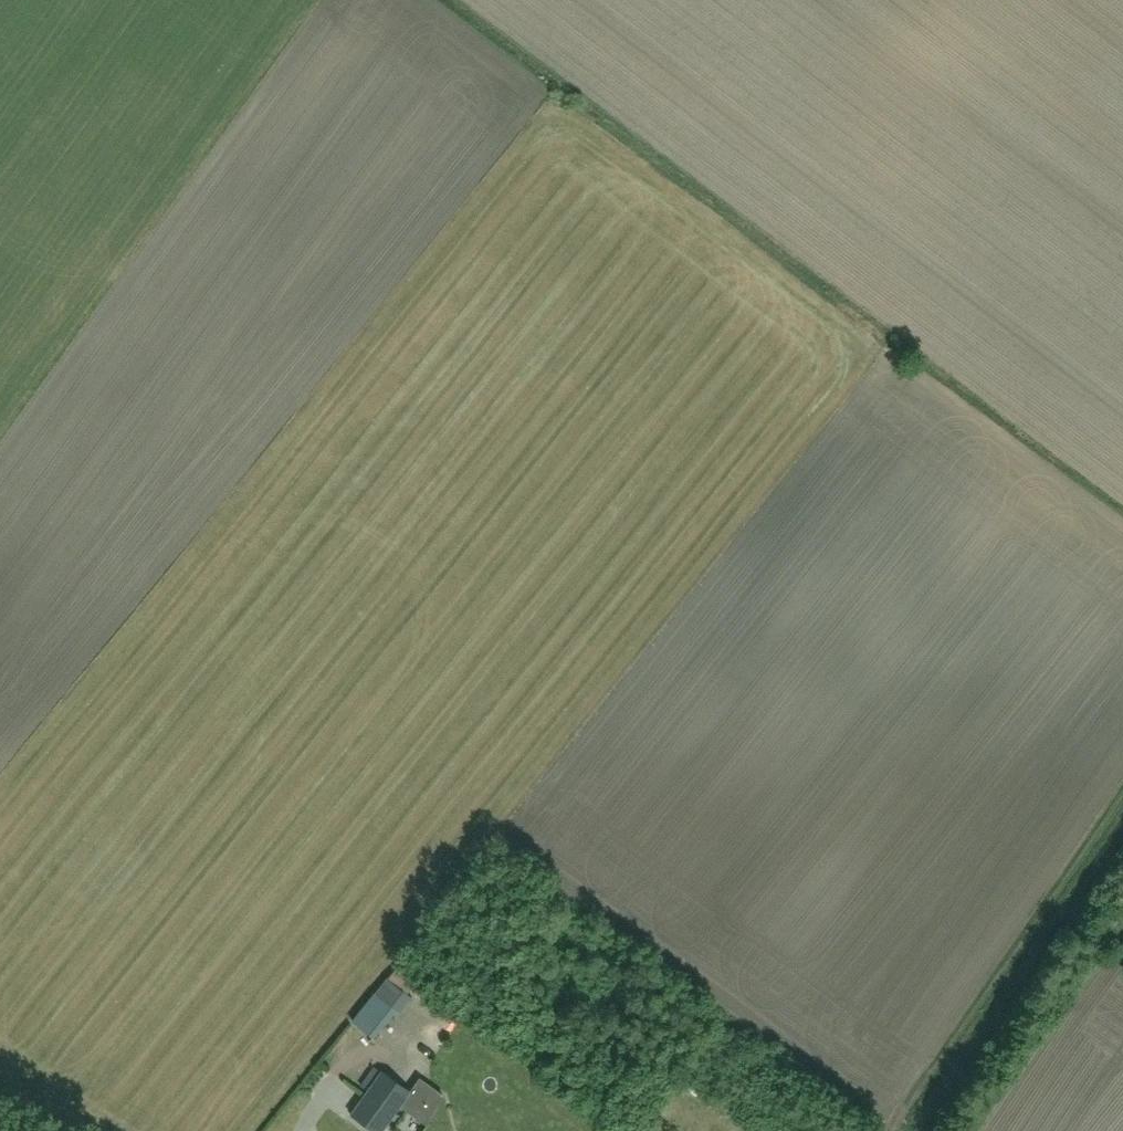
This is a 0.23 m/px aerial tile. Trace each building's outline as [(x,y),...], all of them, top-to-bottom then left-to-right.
[(393,1012),(372,995),(352,1020),(373,1037),(393,1012)] [(381,1072),(351,1114),(374,1130),(382,1130),(410,1092),(381,1072)] [(419,1080),(410,1092),(399,1106),(423,1124),(443,1097),(419,1080)] [(483,1120),(474,1130),(497,1130),(483,1120)]
